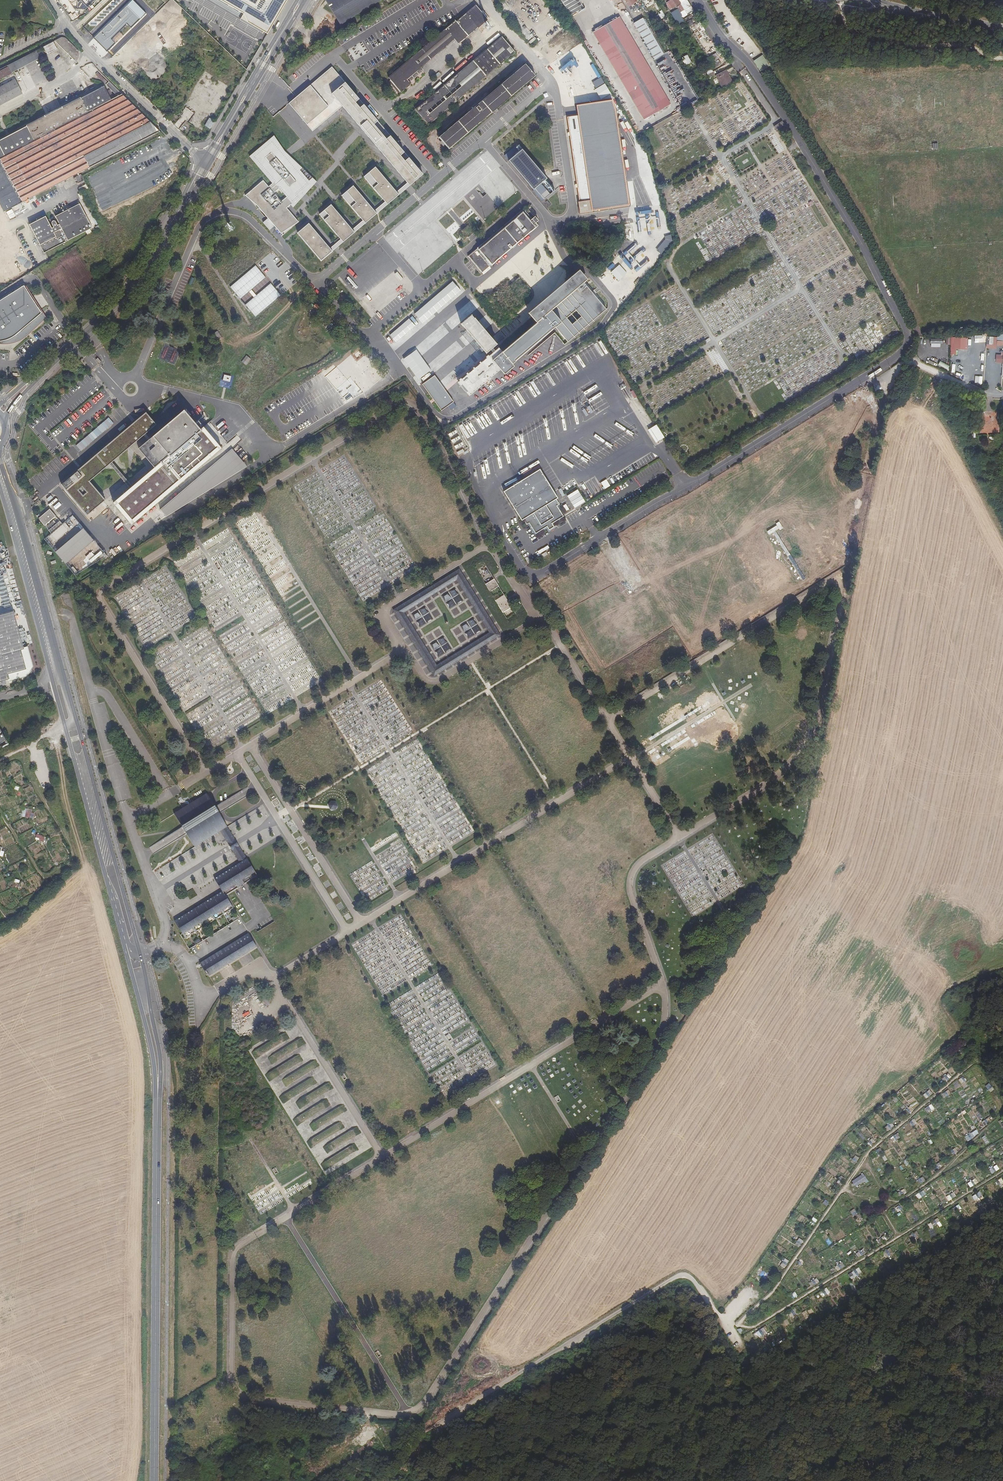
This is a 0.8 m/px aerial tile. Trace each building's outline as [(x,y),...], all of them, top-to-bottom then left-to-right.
[(104,0),(70,0),(67,2),(75,16),(104,0)] [(246,15),(244,18),(268,32),(287,0),(220,0),(246,15)] [(340,24),(379,0),(326,0),(340,24)] [(569,17),(583,11),(578,0),(561,0),(569,17)] [(691,6),(687,0),(667,0),(670,7),(677,3),(681,11),(691,6)] [(402,92),(410,85),(407,81),(453,42),(457,46),(487,21),(476,7),(457,22),(456,22),(390,78),(402,92)] [(673,7),(667,10),(668,12),(671,18),(677,14),(673,7)] [(163,8),(138,54),(145,57),(170,11),(163,8)] [(656,12),(658,19),(664,18),(662,11),(656,12)] [(644,119),(666,106),(617,19),(595,32),(644,119)] [(634,24),(655,60),(662,56),(642,20),(634,24)] [(66,38),(62,37),(52,42),(75,64),(76,63),(78,61),(79,59),(79,57),(80,55),(80,53),(78,50),(66,38)] [(428,125),(444,112),(449,108),(477,85),(482,81),(515,53),(502,38),(416,111),(428,125)] [(346,50),(352,61),(368,53),(362,42),(346,50)] [(54,52),(49,43),(43,47),(47,55),(54,52)] [(36,51),(8,65),(9,67),(0,71),(0,80),(12,74),(12,73),(32,63),(44,56),(42,52),(37,54),(36,51)] [(707,59),(702,62),(708,72),(721,64),(715,54),(707,59)] [(684,66),(691,62),(686,55),(680,59),(684,66)] [(762,56),(753,62),(760,71),(769,65),(762,56)] [(525,66),(439,138),(447,148),(502,102),(533,76),(525,66)] [(334,67),(310,85),(328,107),(307,125),(312,131),(342,107),(410,186),(423,174),(409,158),(405,161),(401,156),(404,152),(334,67)] [(84,74),(92,82),(101,73),(100,72),(99,71),(97,70),(95,70),(93,71),(84,74)] [(726,70),(716,76),(723,88),(733,82),(726,70)] [(150,121),(109,81),(106,84),(118,95),(111,99),(104,86),(81,98),(80,97),(74,101),(31,123),(26,126),(26,127),(0,140),(0,204),(4,212),(160,131),(150,121)] [(21,94),(14,81),(0,89),(0,105),(21,94)] [(289,103),(307,125),(328,107),(310,85),(297,96),(289,103)] [(219,90),(208,109),(215,113),(226,94),(219,90)] [(606,101),(598,102),(578,105),(579,116),(568,117),(580,201),(592,200),(593,208),(630,203),(616,111),(611,100),(606,101)] [(777,131),(785,126),(782,122),(774,127),(777,131)] [(264,180),(247,196),(281,234),(299,222),(295,218),(287,208),(292,204),(296,208),(303,200),(307,195),(315,186),(318,182),(317,181),(290,155),(288,152),(276,136),(251,156),(274,183),(269,186),(264,180)] [(544,199),(554,190),(543,177),(523,153),(510,162),(533,191),(535,188),(544,199)] [(375,167),(363,177),(386,202),(388,204),(399,194),(375,167)] [(74,180),(77,186),(85,182),(81,176),(74,180)] [(485,218),(518,191),(507,177),(504,176),(502,178),(499,177),(499,180),(501,183),(497,199),(491,198),(489,195),(486,194),(482,197),(477,190),(474,189),(467,194),(466,198),(477,212),(479,212),(483,217),(485,218)] [(353,186),(341,195),(366,223),(377,213),(353,186)] [(331,204),(319,215),(341,239),(343,242),(354,232),(331,204)] [(59,227),(57,223),(56,223),(56,222),(55,222),(54,222),(54,223),(53,223),(53,224),(53,225),(55,229),(53,230),(47,218),(31,227),(46,255),(87,232),(91,230),(94,229),(81,205),(56,218),(61,226),(59,227)] [(524,209),(472,255),(487,272),(539,226),(524,209)] [(310,225),(299,234),(321,261),(333,251),(310,225)] [(450,248),(451,242),(443,233),(438,232),(436,235),(435,240),(432,242),(428,240),(427,244),(432,245),(430,249),(427,249),(426,256),(422,254),(420,251),(418,255),(414,251),(411,250),(406,254),(408,255),(404,259),(417,274),(419,275),(450,248)] [(537,236),(533,240),(538,246),(543,241),(537,236)] [(260,298),(274,291),(267,277),(268,276),(265,269),(267,267),(261,256),(256,259),(250,249),(238,255),(251,278),(249,279),(260,298)] [(507,267),(514,264),(511,258),(505,261),(507,267)] [(583,283),(586,280),(579,271),(530,314),(538,323),(503,351),(501,348),(492,356),(461,383),(470,396),(502,370),(506,374),(515,366),(512,364),(558,326),(569,339),(606,308),(583,283)] [(453,321),(466,310),(444,284),(431,295),(453,321)] [(24,285),(0,301),(0,342),(5,341),(10,339),(14,337),(16,335),(43,312),(24,285)] [(496,345),(498,344),(470,311),(458,320),(486,354),(491,350),(496,345)] [(16,335),(14,337),(10,339),(5,341),(0,342),(0,344),(8,344),(17,342),(28,335),(46,317),(43,312),(16,335)] [(1002,364),(1002,349),(1002,342),(1002,334),(997,334),(997,337),(986,336),(985,348),(1000,348),(1000,355),(995,354),(995,364),(1002,364)] [(950,354),(955,354),(955,350),(967,350),(967,337),(950,337),(950,354)] [(937,365),(947,370),(949,366),(939,361),(937,365)] [(414,384),(420,380),(414,372),(408,376),(414,384)] [(224,379),(220,378),(219,386),(230,389),(233,376),(225,375),(224,379)] [(454,402),(435,376),(422,385),(442,411),(454,402)] [(138,415),(85,462),(82,466),(61,485),(82,508),(88,514),(106,499),(89,479),(108,463),(110,461),(135,438),(140,443),(130,452),(147,470),(131,484),(129,486),(106,507),(124,529),(214,449),(195,427),(192,430),(176,411),(142,441),(138,436),(148,427),(138,415)] [(110,418),(74,446),(79,452),(115,424),(110,418)] [(656,425),(648,430),(656,442),(664,438),(656,425)] [(218,454),(233,471),(239,467),(224,449),(218,454)] [(233,471),(218,454),(152,513),(159,520),(233,471)] [(131,484),(110,461),(108,463),(129,486),(131,484)] [(539,469),(503,492),(521,521),(522,519),(526,525),(528,523),(535,534),(546,527),(548,531),(552,528),(550,524),(563,517),(556,506),(558,505),(555,499),(557,498),(539,469)] [(568,489),(573,486),(570,481),(565,485),(568,489)] [(40,521),(51,511),(50,510),(38,520),(40,521)] [(51,511),(40,521),(45,526),(56,516),(51,511)] [(60,521),(49,531),(52,534),(63,524),(60,521)] [(766,530),(768,534),(781,527),(779,523),(766,530)] [(84,529),(82,530),(57,553),(67,565),(82,552),(95,541),(84,529)] [(542,557),(547,555),(543,548),(538,550),(542,557)] [(458,568),(392,608),(431,675),(498,635),(458,568)] [(484,583),(488,591),(497,586),(494,578),(484,583)] [(503,594),(494,599),(501,612),(510,608),(503,594)] [(28,675),(32,666),(28,648),(22,649),(12,610),(0,613),(0,680),(8,678),(9,681),(28,675)] [(602,689),(596,682),(593,684),(598,691),(602,689)] [(591,698),(585,702),(590,710),(596,706),(591,698)] [(188,835),(195,847),(221,832),(228,827),(220,813),(218,810),(216,806),(208,794),(193,803),(181,811),(176,814),(183,827),(185,830),(187,833),(188,835)] [(336,801),(331,801),(328,805),(330,809),(335,810),(338,806),(336,801)] [(228,827),(221,832),(240,865),(248,860),(228,827)] [(215,880),(222,893),(256,873),(248,860),(240,865),(215,880)] [(255,878),(256,873),(222,893),(225,897),(226,896),(255,878)] [(178,925),(225,897),(222,893),(175,921),(178,925)] [(178,925),(185,938),(234,909),(226,896),(225,897),(178,925)] [(260,937),(278,929),(275,922),(257,930),(260,937)] [(201,963),(208,977),(257,948),(249,935),(201,963)] [(306,1044),(302,1037),(269,1058),(272,1064),(306,1044)] [(303,1061),(299,1055),(266,1075),(270,1082),(303,1061)] [(319,1066),(316,1060),(282,1081),(286,1087),(319,1066)] [(317,1083),(313,1077),(279,1098),(283,1104),(317,1083)] [(333,1088),(329,1082),(296,1103),(300,1109),(333,1088)] [(922,1095),(926,1099),(932,1094),(929,1089),(922,1095)] [(947,1089),(941,1094),(945,1098),(951,1093),(947,1089)] [(331,1106),(327,1099),(293,1120),(297,1126),(331,1106)] [(347,1111),(343,1104),(310,1125),(314,1131),(347,1111)] [(930,1104),(924,1109),(927,1113),(934,1109),(930,1104)] [(344,1128),(340,1122),(307,1142),(311,1149),(344,1128)] [(361,1133),(357,1127),(324,1148),(327,1154),(361,1133)] [(964,1136),(967,1141),(974,1138),(972,1133),(964,1136)] [(892,1142),(899,1138),(897,1134),(890,1137),(892,1142)] [(358,1150),(354,1144),(321,1165),(325,1171),(358,1150)] [(863,1174),(852,1181),(855,1187),(863,1181),(866,1179),(863,1174)] [(967,1183),(970,1188),(978,1183),(975,1178),(967,1183)] [(976,1201),(983,1197),(979,1191),(972,1196),(976,1201)] [(909,1236),(911,1240),(918,1235),(916,1231),(909,1236)] [(858,1257),(865,1253),(862,1249),(855,1254),(858,1257)] [(838,1270),(844,1267),(842,1262),(835,1266),(838,1270)] [(852,1277),(861,1273),(858,1268),(850,1272),(852,1277)] [(815,1279),(809,1283),(811,1287),(818,1282),(815,1279)] [(764,1328),(756,1331),(759,1337),(766,1334),(764,1328)]
